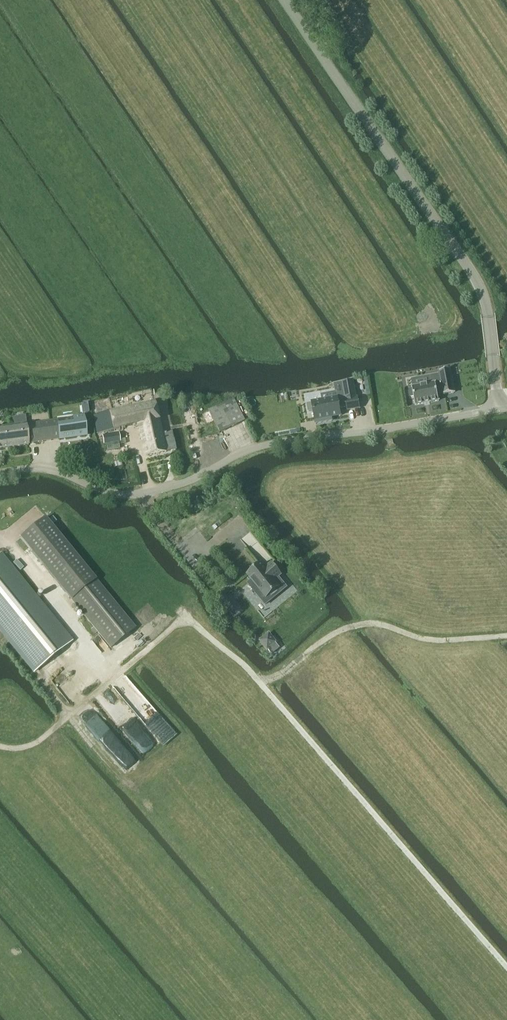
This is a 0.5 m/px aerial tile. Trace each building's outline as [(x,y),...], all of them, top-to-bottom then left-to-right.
[(430,403),(439,401),(437,394),(443,393),(444,395),(454,393),(450,370),(439,372),(440,374),(430,376),(432,384),(412,388),(412,389),(410,390),(411,397),(413,396),(415,405),(424,404),(430,403)] [(349,401),(357,399),(354,382),(346,384),(348,396),(309,403),(311,412),(316,411),(318,423),(337,419),(336,416),(344,414),(343,409),(351,407),(349,401)] [(220,433),(245,421),(234,399),(209,411),(220,433)] [(155,401),(92,415),(96,434),(116,429),(116,430),(138,425),(145,457),(166,452),(175,450),(173,438),(164,440),(163,436),(167,435),(166,433),(170,432),(162,434),(155,401)] [(58,421),(50,422),(53,441),(86,436),(83,417),(73,418),(74,424),(58,426),(58,421)] [(0,428),(0,449),(29,445),(29,444),(53,441),(50,422),(26,425),(26,424),(25,424),(14,426),(0,428)] [(104,445),(120,442),(119,434),(102,437),(104,445)] [(20,538),(110,648),(135,628),(45,518),(20,538)] [(0,555),(0,631),(34,673),(71,642),(0,555)] [(265,570),(261,564),(248,575),(252,580),(248,583),(265,605),(286,588),(278,577),(281,575),(272,564),(265,570)] [(229,613),(235,607),(225,595),(219,600),(229,613)] [(269,633),(259,641),(267,650),(268,649),(271,654),(279,648),(276,643),(276,642),(269,633)]
